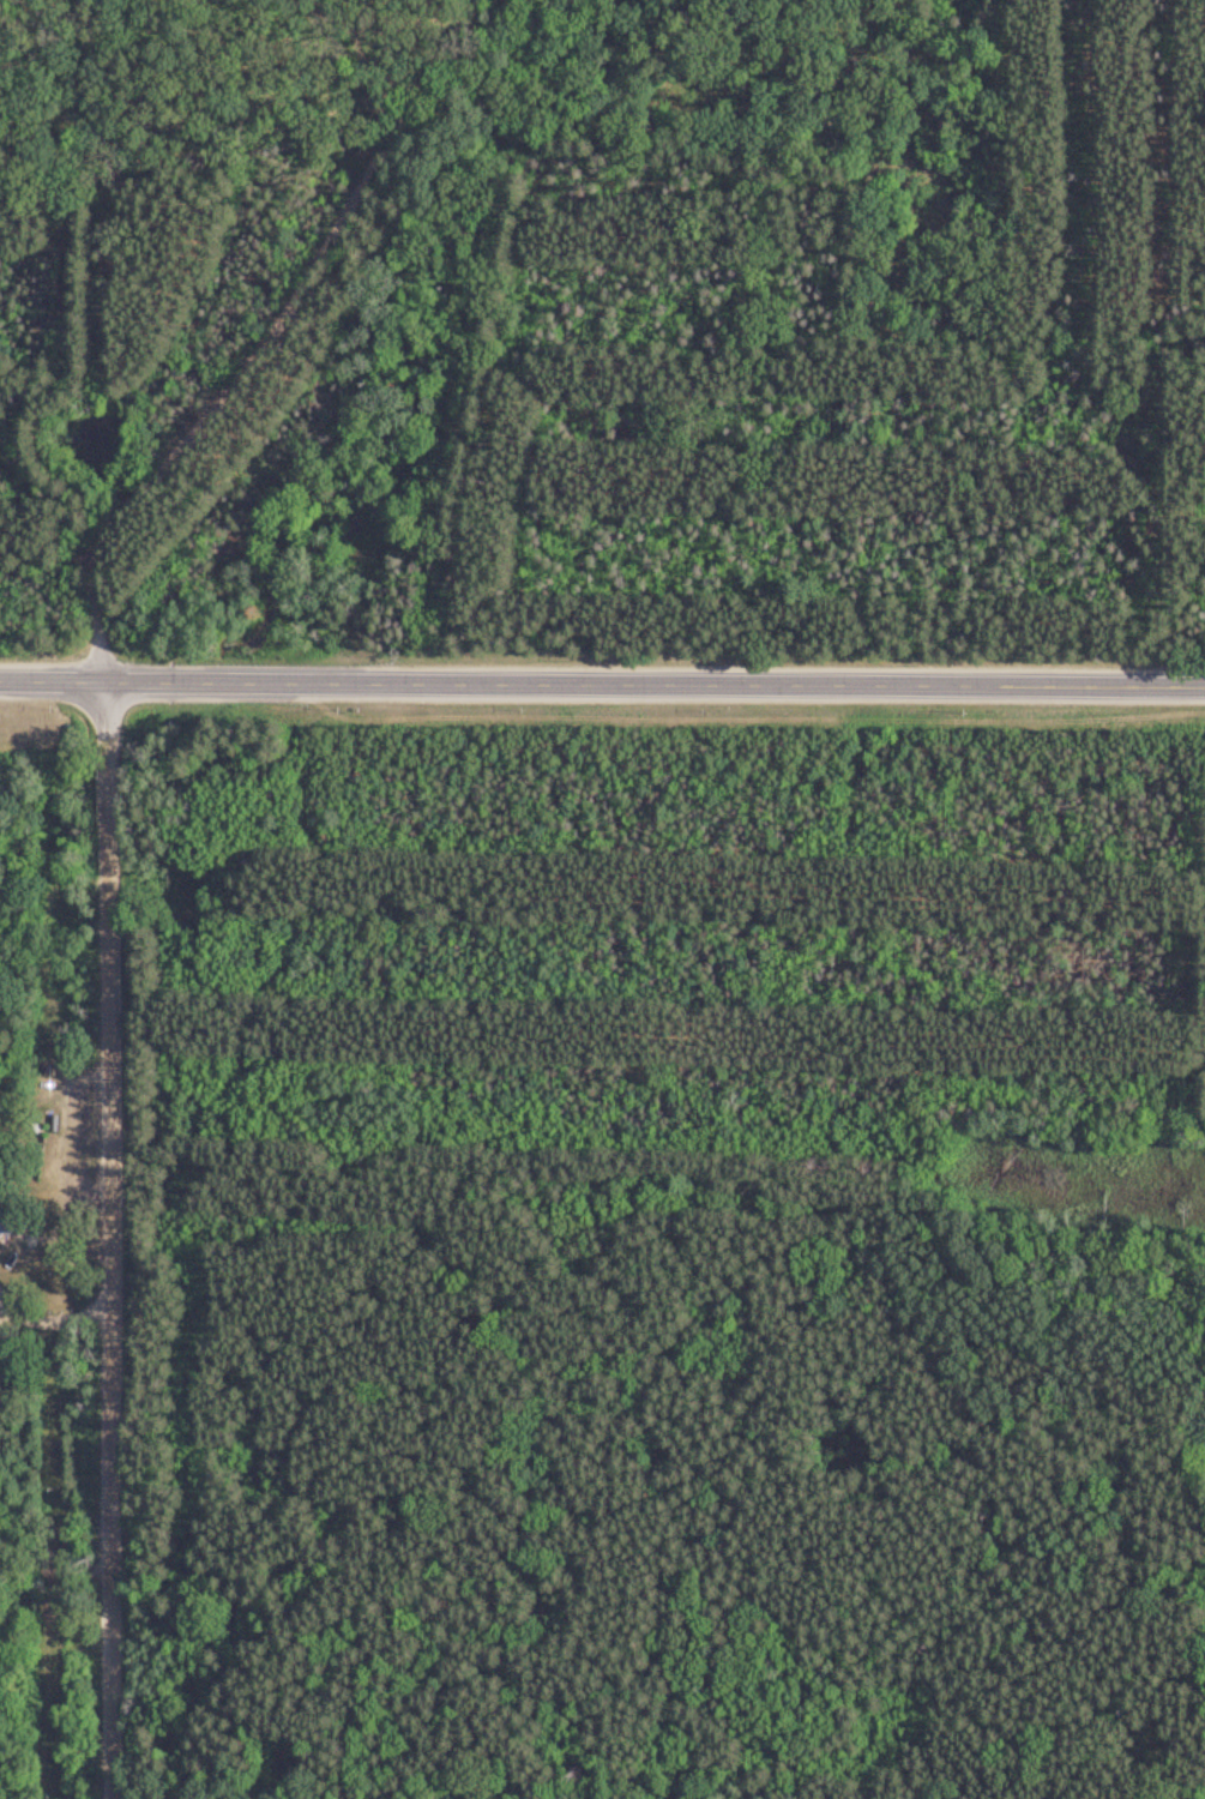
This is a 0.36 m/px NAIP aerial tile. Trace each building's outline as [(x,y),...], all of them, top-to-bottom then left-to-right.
[(13,1227),(0,1214),(0,1240),(13,1227)]
